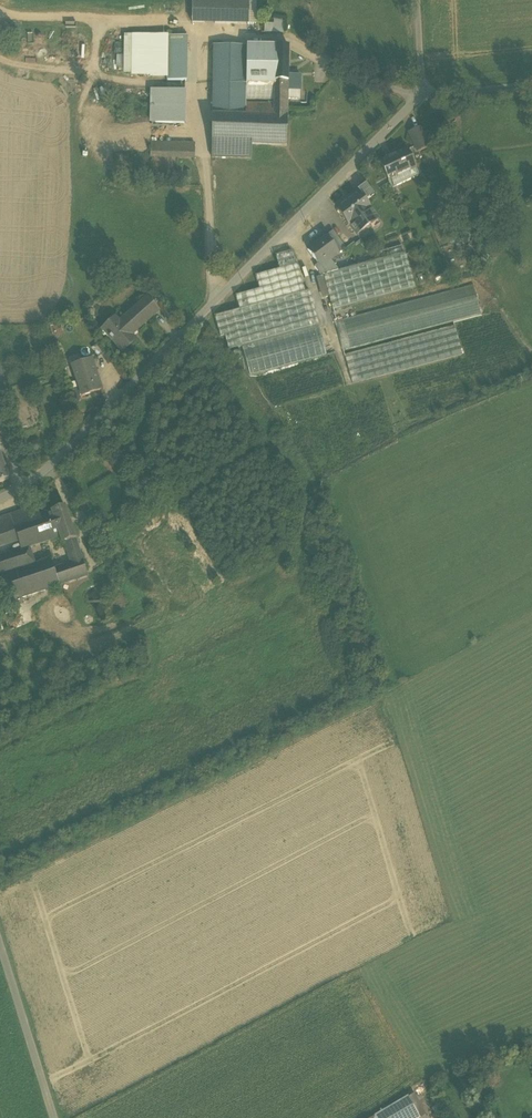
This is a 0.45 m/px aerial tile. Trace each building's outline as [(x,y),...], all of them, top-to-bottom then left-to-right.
[(247,2),(193,2),(192,25),(247,25),(247,2)] [(265,20),(265,33),(282,33),(282,21),(265,20)] [(168,36),(125,35),(124,77),(167,78),(168,36)] [(168,36),(167,78),(186,79),(187,36),(168,36)] [(213,46),(211,159),(251,160),(251,145),(287,146),(289,47),(213,46)] [(186,91),(150,90),(149,123),(184,124),(186,91)] [(408,133),(417,153),(431,146),(421,126),(408,133)] [(193,143),(151,142),(151,158),(193,159),(193,143)] [(399,155),(395,157),(394,155),(385,159),(386,161),(379,164),(385,177),(388,182),(415,169),(407,151),(399,155)] [(367,185),(358,192),(366,203),(375,196),(367,185)] [(366,203),(358,192),(357,192),(358,192),(351,197),(350,198),(351,200),(338,209),(349,226),(371,210),(366,203)] [(371,210),(349,226),(356,235),(370,225),(369,223),(375,219),(377,220),(378,219),(371,210)] [(308,251),(321,268),(339,254),(326,237),(308,251)] [(404,255),(317,278),(319,287),(326,285),(333,309),(412,289),(404,255)] [(297,265),(255,277),(259,290),(235,297),(239,310),(304,293),(297,265)] [(475,286),(336,318),(351,381),(462,355),(454,320),(481,314),(475,286)] [(239,310),(215,317),(220,338),(225,337),(228,351),(241,347),(318,327),(309,291),(304,293),(239,310)] [(141,303),(115,326),(111,321),(102,329),(112,339),(115,336),(125,348),(135,339),(132,335),(149,319),(153,316),(141,303)] [(318,327),(241,347),(250,377),(326,356),(318,327)] [(112,361),(99,342),(92,347),(98,356),(102,354),(108,363),(112,361)] [(101,391),(91,362),(72,368),(82,397),(101,391)] [(9,479),(0,454),(0,482),(9,479)] [(36,506),(10,515),(21,551),(53,541),(44,514),(39,515),(36,506)] [(65,507),(44,514),(53,541),(61,539),(63,545),(76,540),(65,507)] [(408,1099),(375,1117),(420,1117),(408,1099)]
